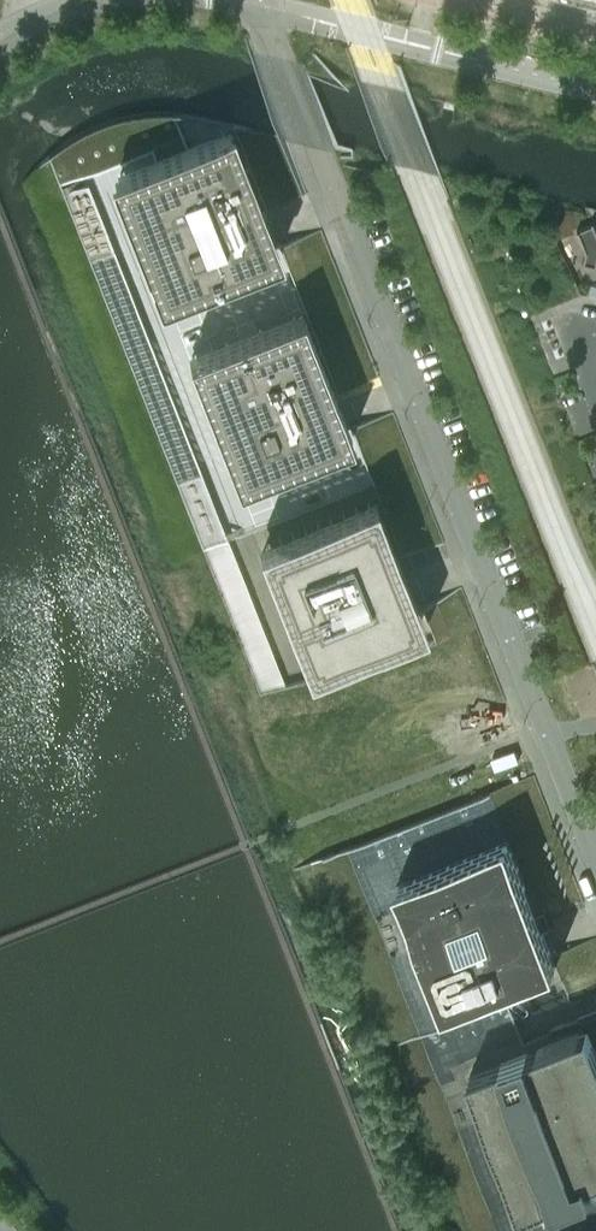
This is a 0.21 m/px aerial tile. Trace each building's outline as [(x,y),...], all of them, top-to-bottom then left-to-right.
[(187,146),(174,112),(168,112),(157,112),(151,112),(140,113),(129,115),(119,118),(110,120),(106,122),(101,123),(98,125),(92,127),(84,131),(76,136),(72,139),(64,144),(56,150),(49,156),(60,184),(151,148),(155,158),(117,173),(166,299),(274,257),(225,131),(187,146)] [(587,213),(586,213),(595,237),(595,215),(587,213)] [(589,284),(587,293),(595,295),(595,286),(589,284)] [(302,311),(188,356),(238,482),(351,438),(302,311)] [(425,628),(375,499),(258,545),(309,674),(425,628)] [(202,519),(257,689),(282,682),(234,534),(240,531),(233,509),(202,519)] [(541,925),(537,913),(507,839),(397,882),(429,965),(426,966),(438,995),(441,994),(445,1007),(556,963),(553,954),(541,925)] [(554,1039),(583,1028),(578,1017),(550,1028),(554,1039)] [(470,1072),(522,1206),(566,1189),(566,1190),(590,1181),(592,1185),(593,1185),(594,1184),(592,1180),(595,1178),(595,1044),(589,1026),(583,1028),(583,1030),(555,1041),(554,1039),(538,1045),(538,1046),(470,1072)]
